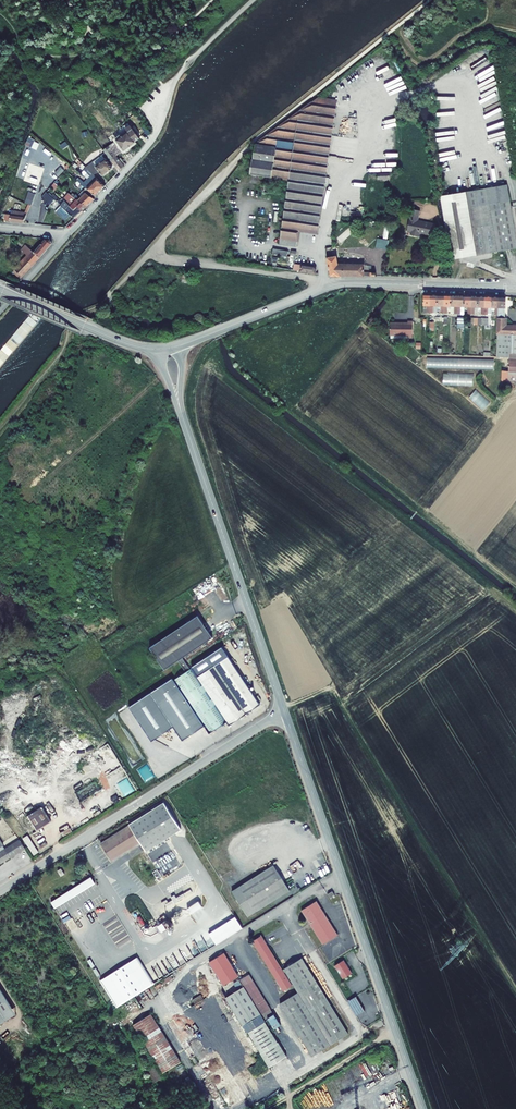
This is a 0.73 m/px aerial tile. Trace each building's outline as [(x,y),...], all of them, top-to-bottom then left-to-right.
[(256,143),(256,148),(255,155),(254,155),(252,172),(289,177),(280,245),(298,247),(300,231),(317,233),(336,97),(320,95),(278,126),(257,143),(256,143)] [(140,125),(147,136),(151,133),(143,123),(140,125)] [(125,131),(126,130),(124,126),(111,136),(115,141),(126,133),(125,131)] [(126,133),(115,141),(103,150),(105,153),(115,166),(119,172),(126,164),(124,162),(121,158),(119,159),(116,156),(124,151),(136,142),(136,141),(140,138),(133,128),(129,131),(128,132),(126,130),(125,131),(126,133)] [(26,145),(32,147),(34,139),(28,137),(26,145)] [(112,168),(115,166),(105,153),(102,155),(105,159),(95,167),(99,171),(102,176),(112,168)] [(105,159),(102,155),(86,167),(86,168),(94,175),(99,171),(95,167),(105,159)] [(396,165),(397,157),(387,157),(387,165),(396,165)] [(87,179),(100,191),(105,186),(94,175),(86,168),(84,170),(87,173),(84,176),(87,179)] [(87,189),(96,196),(100,191),(87,179),(84,182),(81,180),(79,182),(87,189)] [(78,200),(87,207),(95,199),(94,198),(96,196),(87,189),(79,182),(78,181),(75,185),(85,193),(80,198),(72,190),(69,194),(78,200)] [(506,185),(466,191),(477,256),(515,249),(515,240),(506,185)] [(466,191),(439,196),(450,260),(477,256),(466,191)] [(28,192),(25,203),(32,205),(36,194),(28,192)] [(74,218),(82,211),(77,206),(76,207),(73,210),(64,201),(62,203),(60,201),(53,194),(51,197),(46,192),(42,197),(50,205),(54,200),(74,218)] [(82,211),(87,207),(78,200),(69,194),(68,193),(65,196),(76,207),(77,206),(82,211)] [(64,201),(73,210),(76,207),(65,196),(63,199),(64,201)] [(5,214),(4,221),(23,223),(27,213),(25,213),(11,210),(11,215),(5,214)] [(419,211),(410,210),(406,231),(410,231),(409,235),(417,237),(418,233),(432,236),(434,226),(416,222),(419,211)] [(265,223),(257,222),(255,238),(263,239),(265,223)] [(52,244),(50,239),(46,239),(34,252),(32,251),(25,245),(21,250),(27,256),(12,272),(20,279),(40,258),(52,244)] [(376,240),(375,249),(387,251),(388,242),(376,240)] [(339,274),(339,263),(339,256),(329,256),(329,269),(331,269),(331,275),(339,276),(339,274)] [(296,263),(295,270),(315,273),(315,270),(314,266),(296,263)] [(339,274),(364,275),(370,276),(376,276),(377,272),(364,272),(364,264),(339,263),(339,274)] [(424,295),(423,314),(430,314),(431,306),(430,306),(430,301),(431,301),(432,296),(424,295)] [(438,296),(437,311),(441,311),(441,314),(444,314),(444,307),(444,301),(445,301),(445,296),(438,296)] [(451,307),(452,296),(445,296),(445,301),(444,301),(444,307),(444,314),(447,314),(447,311),(451,311),(451,307)] [(479,297),(473,297),(472,302),(471,302),(471,308),(472,308),(471,315),(478,315),(479,308),(478,308),(479,297)] [(486,297),(479,297),(478,308),(479,308),(478,315),(485,316),(485,308),(485,303),(486,303),(486,297)] [(492,312),(492,308),(493,298),(486,297),(486,303),(485,303),(485,308),(485,316),(488,316),(488,312),(492,312)] [(500,298),(493,298),(492,308),(496,309),(495,316),(499,316),(499,308),(499,303),(500,303),(500,298)] [(509,382),(515,382),(515,327),(505,327),(506,319),(505,319),(505,317),(506,298),(500,298),(500,303),(499,303),(499,308),(499,316),(497,341),(511,341),(510,358),(508,358),(506,382),(509,382)] [(409,323),(391,322),(391,334),(392,334),(392,338),(402,338),(402,335),(408,335),(408,338),(412,338),(413,321),(409,321),(409,323)] [(511,341),(497,341),(496,358),(508,358),(510,358),(511,341)] [(426,357),(426,367),(493,369),(494,359),(426,357)] [(443,385),(473,386),(473,373),(443,372),(443,385)] [(149,648),(164,670),(178,661),(184,671),(189,667),(183,658),(213,639),(198,616),(149,648)] [(198,677),(227,722),(229,725),(261,704),(229,656),(198,677)] [(227,722),(198,677),(193,668),(190,669),(189,667),(184,671),(185,672),(173,680),(204,726),(209,734),(227,722)] [(173,680),(172,678),(129,707),(152,741),(173,727),(182,740),(204,726),(173,680)] [(181,828),(165,803),(102,842),(113,860),(141,842),(146,849),(181,828)] [(51,821),(42,806),(27,815),(36,830),(51,821)] [(39,852),(28,835),(23,838),(34,855),(39,852)] [(25,848),(20,840),(5,850),(3,846),(4,846),(0,840),(0,864),(25,848)] [(288,891),(272,865),(237,887),(253,913),(288,891)] [(51,902),(54,908),(95,882),(91,876),(51,902)] [(183,898),(198,890),(196,887),(182,895),(180,892),(176,894),(178,897),(173,900),(172,897),(166,900),(168,903),(171,901),(173,904),(180,900),(181,901),(184,899),(183,898)] [(338,934),(316,900),(302,910),(323,944),(338,934)] [(209,933),(216,944),(242,928),(234,917),(209,933)] [(348,1033),(302,958),(283,970),(262,936),(253,941),(283,989),(293,983),(299,992),(280,1003),(312,1055),(348,1033)] [(238,976),(224,953),(209,962),(223,985),(238,976)] [(99,981),(115,1008),(154,984),(137,957),(99,981)] [(352,973),(344,960),(336,966),(344,978),(352,973)] [(260,994),(248,975),(233,984),(238,991),(226,998),(269,1067),(286,1056),(264,1021),(273,1015),(260,994)] [(11,1008),(0,990),(0,1014),(11,1008)] [(356,996),(347,1001),(356,1015),(365,1010),(356,996)] [(11,1008),(0,1014),(0,1022),(19,1010),(11,1008)] [(181,1062),(151,1015),(133,1025),(163,1073),(181,1062)]
